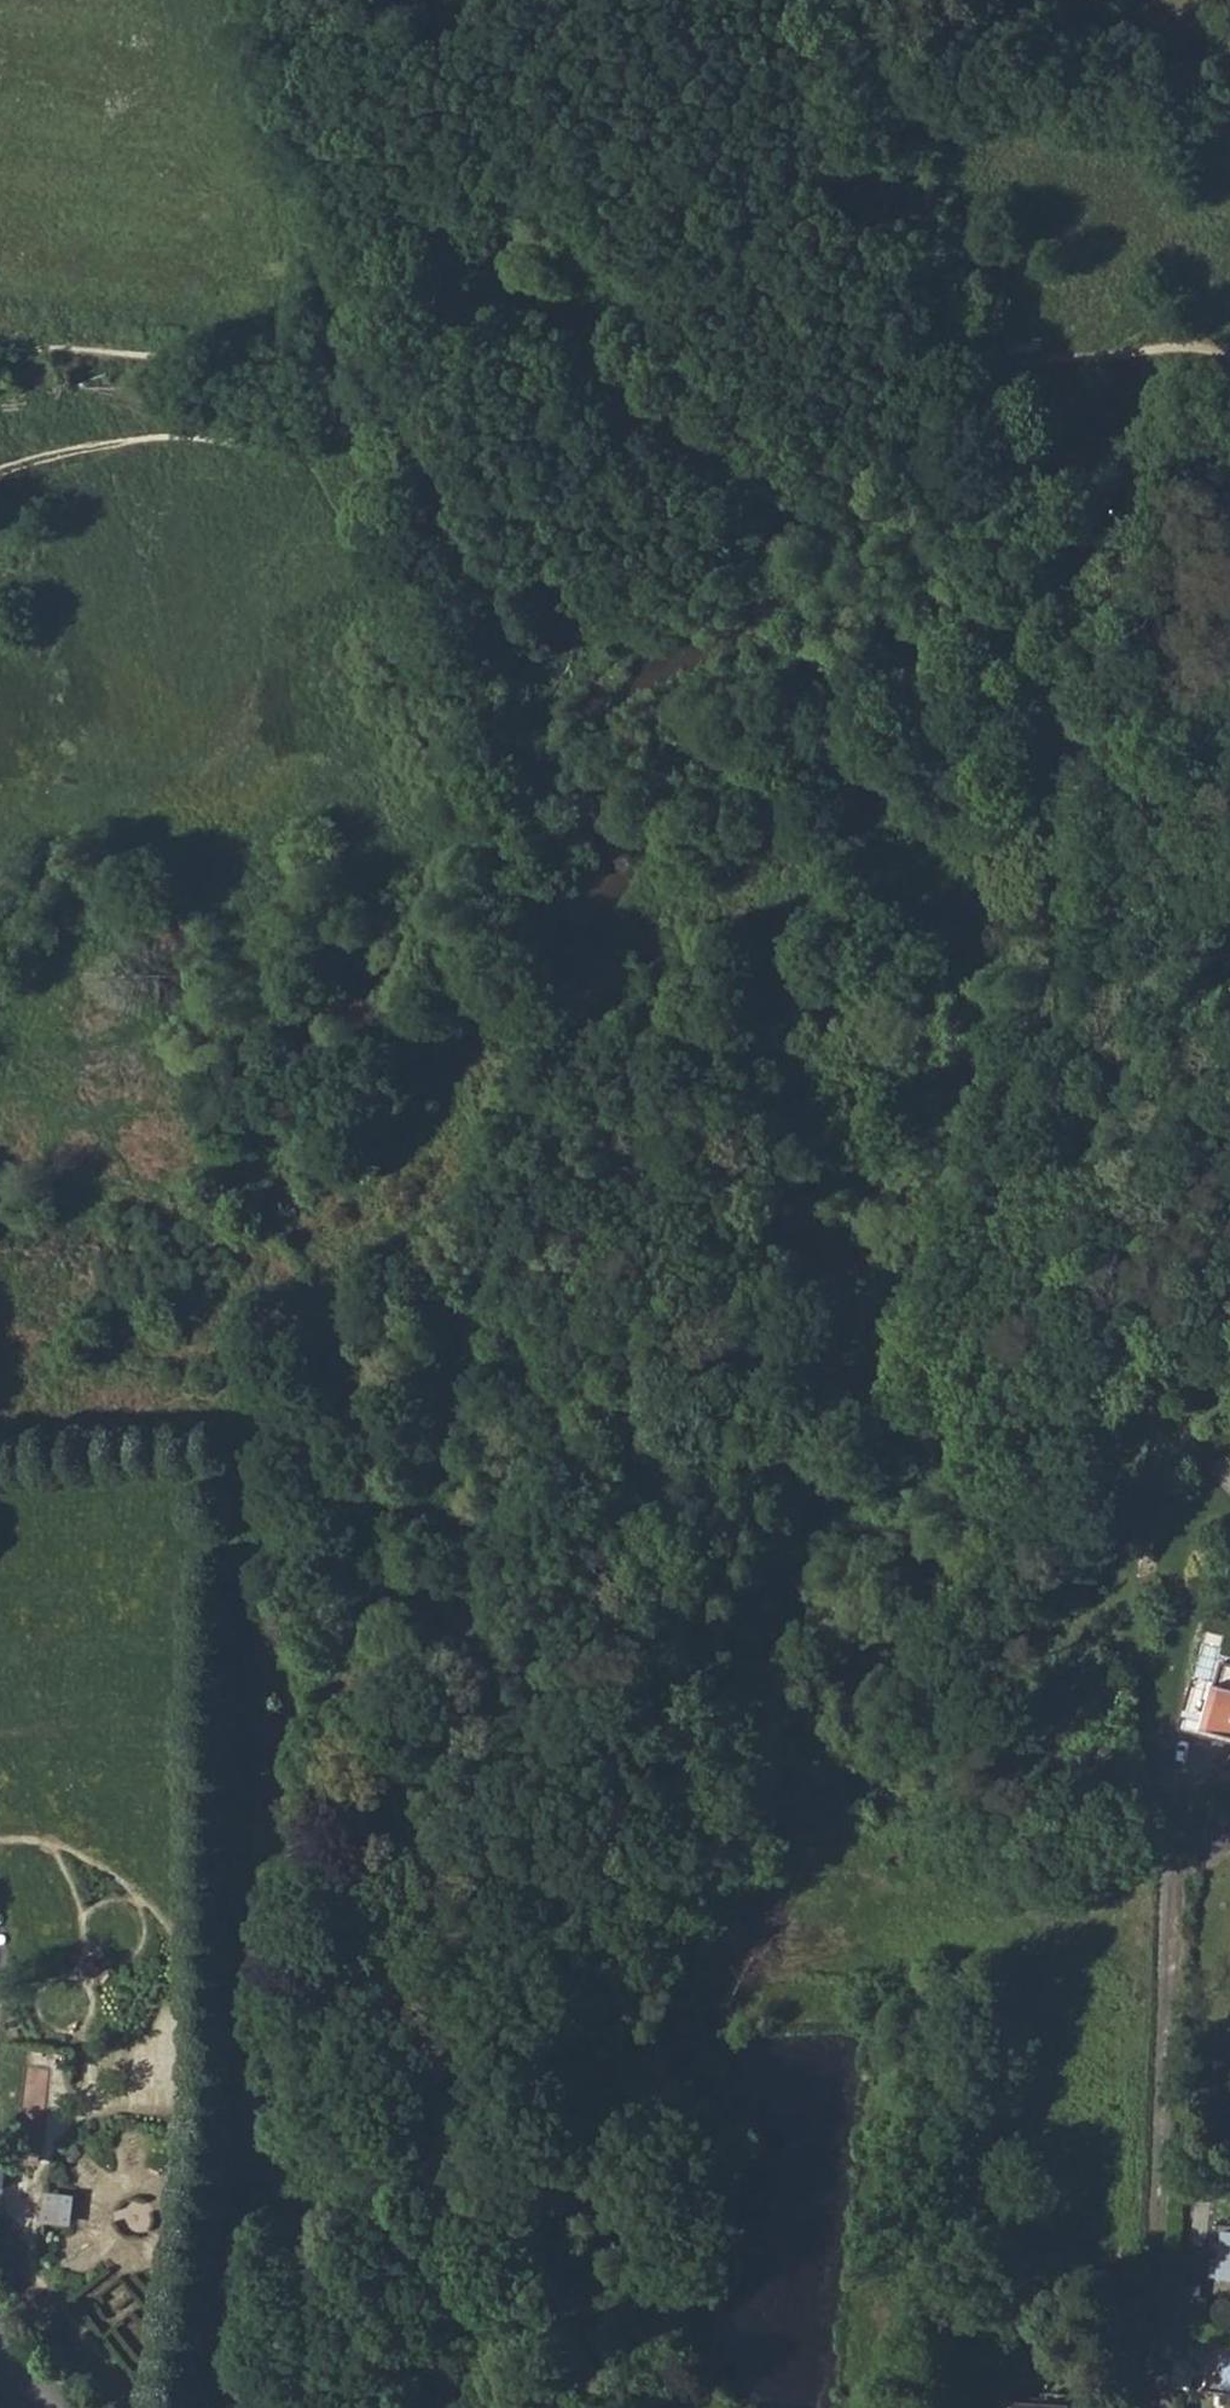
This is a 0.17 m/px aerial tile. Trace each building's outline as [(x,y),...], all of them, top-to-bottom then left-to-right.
[(1218,1686),(1193,1679),(1179,1730),(1229,1745),(1229,1737),(1205,1730),(1218,1686)] [(1229,1682),(1225,1684),(1221,1686),(1218,1686),(1205,1730),(1229,1737),(1229,1682)]
